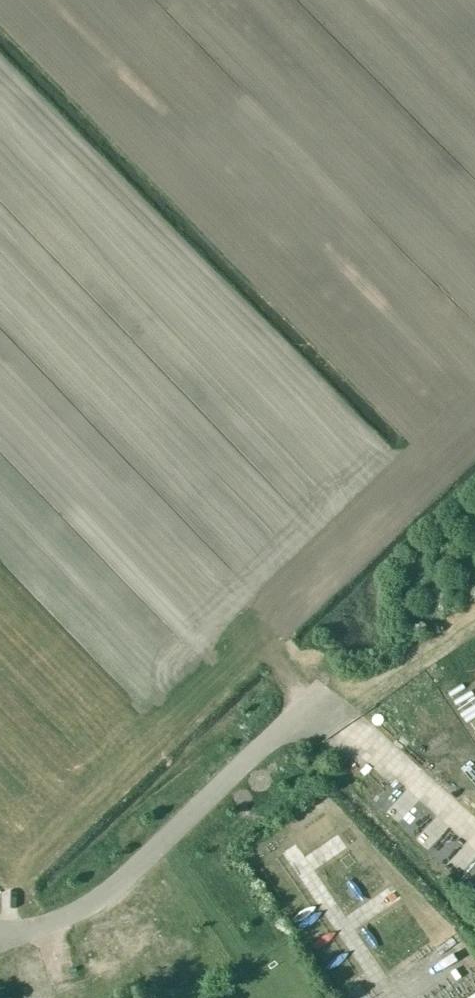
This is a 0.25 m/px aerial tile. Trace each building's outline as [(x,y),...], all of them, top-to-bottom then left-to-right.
[(308,847),(349,810),(327,787),(287,824),(308,847)] [(245,847),(263,872),(276,862),(258,838),(245,847)]
